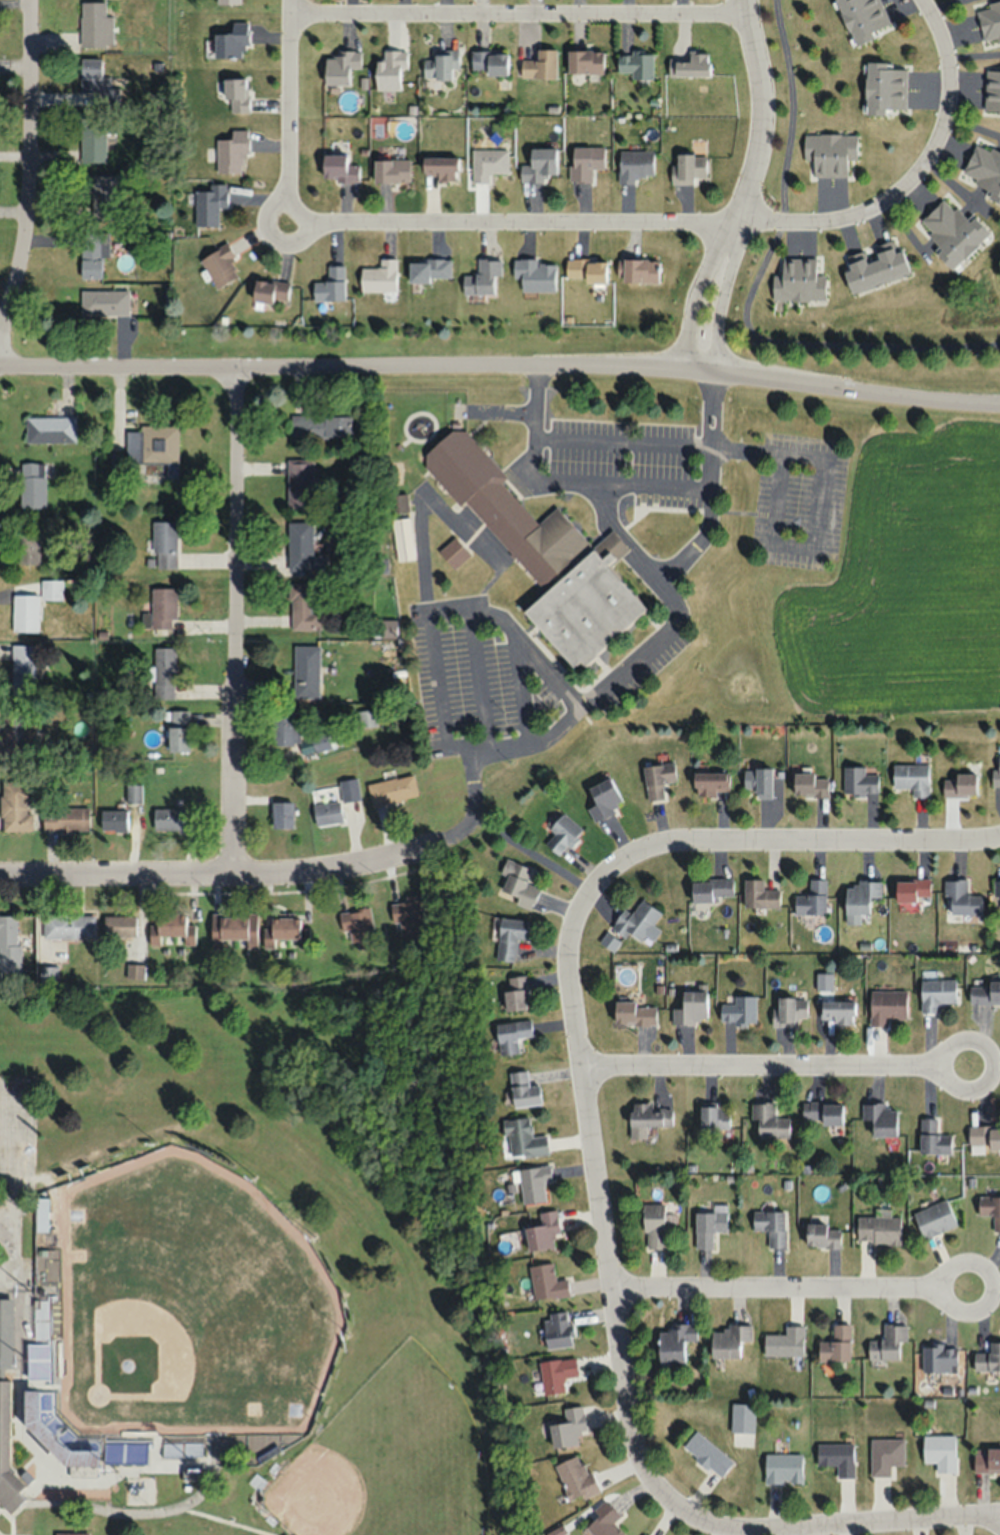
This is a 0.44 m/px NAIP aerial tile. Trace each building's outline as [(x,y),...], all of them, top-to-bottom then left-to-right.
[(843,46),(894,24),(883,0),(825,0),(823,1),(843,46)] [(978,21),(983,46),(999,43),(999,0),(973,0),(978,21)] [(113,16),(105,16),(105,2),(81,2),(81,45),(113,45),(113,16)] [(215,58),(247,58),(247,21),(232,21),(232,33),(215,33),(215,58)] [(424,80),(457,80),(457,49),(435,49),(435,60),(424,60),(424,80)] [(521,60),(521,79),(556,79),(556,49),(536,49),(536,60),(521,60)] [(407,68),(407,50),(385,50),(385,61),(376,61),(376,88),(399,88),(399,68),(407,68)] [(568,50),(568,74),(604,74),(604,50),(568,50)] [(508,76),(508,51),(471,51),(471,69),(487,69),(487,76),(508,76)] [(632,80),(653,80),(653,52),(618,52),(618,72),(632,72),(632,80)] [(361,68),(361,53),(325,53),(325,84),(349,84),(349,68),(361,68)] [(669,55),(669,77),(709,77),(709,55),(669,55)] [(102,58),(80,58),(80,92),(102,92),(102,58)] [(855,64),(856,114),(911,113),(911,85),(910,63),(855,64)] [(980,88),(980,116),(999,116),(999,67),(980,67),(980,88)] [(247,77),(226,77),(226,111),(247,111),(247,77)] [(106,162),(106,116),(80,116),(80,162),(106,162)] [(801,128),(802,178),(828,177),(857,177),(856,127),(801,128)] [(231,138),(217,138),(217,171),(243,171),(243,154),(248,154),(248,129),(231,129),(231,138)] [(999,208),(999,146),(987,139),(976,161),(962,189),(999,208)] [(556,173),(556,146),(530,147),(531,164),(520,164),(520,180),(547,180),(547,173),(556,173)] [(570,181),(591,181),(591,168),(604,168),(604,146),(570,146),(570,181)] [(489,182),(489,172),(508,172),(508,148),(472,148),(472,182),(489,182)] [(653,150),(618,150),(618,184),(636,184),(636,175),(653,175),(653,150)] [(358,180),(358,164),(347,164),(347,153),(322,153),(322,180),(358,180)] [(706,153),(676,153),(676,165),(671,165),(671,184),(693,184),(693,175),(706,175),(706,153)] [(423,155),(423,173),(437,173),(437,182),(457,182),(457,155),(423,155)] [(410,158),(374,158),(374,182),(410,182),(410,158)] [(112,219),(112,209),(122,209),(122,174),(83,174),(83,195),(91,195),(91,219),(112,219)] [(218,225),(218,206),(227,206),(227,186),(196,186),(196,225),(218,225)] [(911,232),(942,271),(985,236),(954,198),(933,215),(911,232)] [(108,255),(108,232),(81,232),(81,277),(102,277),(102,255),(108,255)] [(834,256),(852,301),(915,277),(897,232),(855,248),(834,256)] [(199,259),(218,288),(239,275),(230,261),(236,257),(226,242),(199,259)] [(769,257),(770,307),(825,306),(824,256),(797,257),(769,257)] [(396,291),(396,257),(379,257),(380,268),(361,268),(361,291),(396,291)] [(463,293),(493,293),(493,275),(500,275),(500,258),(479,258),(479,274),(463,274),(463,293)] [(451,259),(408,259),(408,280),(451,280),(451,259)] [(555,291),(555,259),(513,259),(513,278),(521,278),(521,291),(555,291)] [(586,282),(605,282),(605,259),(566,259),(566,278),(586,278),(586,282)] [(659,259),(622,259),(622,282),(659,282),(659,259)] [(314,281),(314,299),(345,299),(344,265),(328,265),(328,281),(314,281)] [(287,303),(289,283),(255,278),(253,299),(287,303)] [(81,315),(129,315),(129,290),(81,290),(81,315)] [(291,415),(291,438),(353,438),(353,415),(291,415)] [(75,417),(26,417),(26,442),(75,442),(75,417)] [(646,608),(608,566),(628,548),(611,529),(592,547),(556,507),(538,524),(500,482),(506,476),(459,424),(418,460),(460,507),(465,502),(544,590),(522,610),(573,666),(580,660),(584,665),(646,608)] [(178,426),(127,426),(127,480),(178,480),(178,426)] [(287,508),(314,508),(314,459),(287,459),(287,508)] [(45,462),(20,462),(20,508),(45,508),(45,462)] [(389,515),(409,512),(406,493),(387,496),(389,515)] [(414,560),(409,518),(391,520),(396,562),(414,560)] [(177,568),(177,521),(154,521),(154,568),(177,568)] [(288,570),(327,570),(327,555),(313,555),(313,522),(288,522),(288,570)] [(39,531),(18,531),(18,566),(39,566),(39,531)] [(453,570),(470,555),(454,536),(437,551),(453,570)] [(62,581),(42,581),(42,599),(62,599),(62,581)] [(320,629),(320,583),(290,583),(290,629),(320,629)] [(152,588),(152,628),(176,628),(176,588),(152,588)] [(39,631),(39,594),(14,594),(14,631),(39,631)] [(36,645),(13,645),(12,695),(35,695),(36,645)] [(319,697),(319,645),(294,645),(294,697),(319,697)] [(176,647),(154,647),(154,698),(176,698),(176,647)] [(24,708),(2,708),(1,755),(24,755),(24,708)] [(190,710),(169,710),(169,752),(190,752),(190,710)] [(273,743),(299,743),(299,729),(294,729),(294,710),(273,710),(273,743)] [(376,711),(358,711),(358,726),(376,726),(376,711)] [(332,747),(327,730),(311,735),(315,752),(332,747)] [(662,781),(675,780),(673,762),(642,765),(646,801),(664,799),(662,781)] [(928,797),(928,764),(892,764),(893,788),(912,788),(912,797),(928,797)] [(864,766),(844,766),(844,794),(877,794),(877,775),(864,775),(864,766)] [(771,768),(743,768),(743,788),(754,788),(754,798),(771,798),(771,768)] [(693,772),(693,796),(715,796),(715,791),(726,791),(726,772),(693,772)] [(372,806),(418,796),(413,773),(366,783),(372,806)] [(794,774),(794,796),(827,796),(827,774),(794,774)] [(942,797),(976,797),(976,774),(942,774),(942,797)] [(593,822),(624,805),(608,777),(587,788),(596,803),(586,809),(593,822)] [(339,780),(342,800),(359,798),(356,778),(339,780)] [(31,830),(31,780),(1,780),(1,830),(31,830)] [(141,784),(126,784),(126,803),(141,803),(141,784)] [(341,822),(340,800),(314,802),(316,824),(341,822)] [(293,801),(272,801),(272,827),(293,827),(293,801)] [(42,807),(42,830),(89,830),(89,807),(42,807)] [(153,808),(153,830),(181,830),(181,808),(153,808)] [(100,831),(127,831),(127,809),(100,809),(100,831)] [(583,831),(563,812),(547,827),(554,833),(544,843),(558,857),(583,831)] [(539,887),(526,883),(531,868),(505,859),(500,873),(506,875),(500,893),(517,899),(514,905),(531,910),(539,887)] [(691,879),(691,899),(732,899),(732,879),(691,879)] [(744,907),(779,907),(779,889),(764,889),(764,879),(744,879),(744,907)] [(794,894),(794,913),(826,913),(826,879),(810,879),(810,894),(794,894)] [(929,879),(896,879),(896,903),(929,903),(929,879)] [(981,914),(981,895),(968,895),(968,880),(945,880),(945,914),(981,914)] [(880,882),(845,882),(845,924),(860,924),(860,914),(869,914),(869,897),(880,897),(880,882)] [(421,897),(391,900),(395,936),(425,933),(421,897)] [(622,909),(611,926),(640,944),(660,912),(641,900),(631,915),(622,909)] [(369,907),(340,912),(346,944),(375,939),(369,907)] [(149,943),(160,944),(160,935),(183,935),(182,944),(194,944),(194,925),(185,925),(185,914),(156,913),(155,926),(149,925),(149,943)] [(256,913),(211,913),(211,948),(221,948),(221,939),(248,939),(248,944),(256,944),(256,913)] [(94,914),(43,914),(43,938),(94,938),(94,914)] [(18,915),(0,915),(0,971),(18,971),(18,915)] [(103,915),(103,937),(135,937),(135,915),(103,915)] [(300,918),(272,918),(272,929),(267,929),(267,938),(299,938),(299,946),(308,946),(308,928),(300,928),(300,918)] [(526,940),(528,920),(500,918),(496,960),(514,962),(517,939),(526,940)] [(39,984),(58,984),(58,966),(39,966),(39,984)] [(508,990),(504,990),(504,1011),(526,1011),(526,976),(508,976),(508,990)] [(955,979),(920,979),(920,1012),(937,1012),(937,1002),(955,1002),(955,979)] [(970,983),(970,1003),(999,1003),(999,983),(970,983)] [(870,1026),(887,1026),(887,1017),(906,1017),(906,990),(870,990),(870,1026)] [(706,991),(682,991),(682,1009),(672,1008),(671,1021),(706,1022),(706,991)] [(756,995),(733,995),(733,1003),(720,1003),(720,1024),(756,1024),(756,995)] [(807,997),(773,997),(773,1026),(794,1026),(794,1018),(807,1018),(807,997)] [(614,1001),(614,1025),(655,1024),(655,1005),(636,1005),(635,1000),(614,1001)] [(820,1022),(854,1022),(854,1000),(820,1000),(820,1022)] [(519,1053),(518,1037),(532,1036),(531,1020),(496,1023),(499,1055),(519,1053)] [(541,1103),(539,1084),(528,1085),(526,1070),(509,1072),(513,1107),(541,1103)] [(651,1102),(629,1102),(629,1138),(645,1138),(645,1126),(671,1126),(671,1108),(651,1108),(651,1102)] [(788,1137),(789,1116),(775,1116),(775,1102),(751,1102),(751,1119),(758,1119),(758,1137),(788,1137)] [(841,1102),(802,1102),(802,1118),(822,1118),(822,1123),(841,1123),(841,1102)] [(896,1135),(896,1103),(862,1103),(862,1119),(873,1119),(873,1135),(896,1135)] [(700,1131),(729,1131),(729,1105),(700,1105),(700,1131)] [(509,1157),(548,1154),(546,1134),(531,1136),(529,1116),(505,1119),(509,1157)] [(920,1153),(951,1153),(951,1133),(937,1133),(937,1118),(920,1118),(920,1153)] [(969,1126),(969,1149),(999,1149),(999,1125),(969,1126)] [(550,1164),(518,1168),(522,1204),(546,1201),(544,1181),(552,1180),(550,1164)] [(999,1231),(999,1196),(978,1196),(978,1216),(992,1216),(992,1231),(999,1231)] [(46,1197),(46,1230),(36,1230),(36,1197),(46,1197)] [(912,1212),(923,1239),(956,1225),(946,1199),(912,1212)] [(665,1203),(643,1203),(643,1248),(665,1248),(665,1203)] [(695,1212),(695,1248),(714,1248),(714,1232),(726,1232),(726,1204),(714,1204),(714,1212),(695,1212)] [(552,1234),(560,1232),(556,1209),(539,1212),(541,1224),(524,1227),(529,1252),(554,1247),(552,1234)] [(900,1217),(889,1216),(889,1209),(875,1209),(875,1216),(857,1216),(857,1243),(899,1243),(900,1217)] [(767,1230),(767,1247),(785,1247),(785,1210),(753,1210),(753,1230),(767,1230)] [(840,1224),(807,1224),(807,1247),(840,1247),(840,1224)] [(533,1301),(569,1296),(566,1279),(555,1281),(552,1263),(528,1266),(533,1301)] [(20,1291),(20,1340),(31,1340),(31,1291),(20,1291)] [(3,1380),(3,1367),(13,1367),(14,1298),(0,1298),(0,1505),(9,1514),(25,1499),(18,1492),(24,1486),(9,1469),(10,1380),(3,1380)] [(545,1348),(570,1347),(567,1312),(543,1314),(545,1348)] [(684,1362),(684,1341),(696,1341),(696,1325),(659,1324),(659,1361),(684,1362)] [(849,1360),(849,1324),(832,1324),(832,1342),(819,1342),(819,1360),(849,1360)] [(712,1358),(739,1358),(739,1341),(751,1341),(751,1325),(726,1325),(726,1332),(712,1332),(712,1358)] [(868,1359),(898,1359),(898,1342),(907,1342),(907,1325),(883,1325),(883,1340),(868,1340),(868,1359)] [(786,1334),(764,1334),(764,1355),(803,1355),(803,1326),(786,1326),(786,1334)] [(989,1343),(989,1352),(974,1352),(974,1371),(999,1371),(999,1343),(989,1343)] [(923,1347),(923,1372),(956,1372),(956,1347),(923,1347)] [(565,1394),(564,1377),(577,1377),(575,1358),(539,1360),(542,1395),(565,1394)] [(25,1390),(25,1424),(64,1464),(99,1465),(99,1450),(71,1450),(38,1416),(38,1390),(25,1390)] [(731,1433),(754,1433),(754,1404),(731,1404),(731,1433)] [(553,1448),(580,1443),(578,1433),(586,1432),(582,1405),(562,1408),(564,1422),(549,1424),(553,1448)] [(682,1444),(717,1478),(732,1463),(697,1429),(682,1444)] [(955,1472),(955,1435),(923,1435),(923,1462),(935,1462),(935,1472),(955,1472)] [(870,1438),(870,1476),(890,1476),(890,1465),(904,1465),(904,1438),(870,1438)] [(105,1440),(105,1463),(147,1463),(147,1440),(105,1440)] [(163,1442),(163,1454),(201,1454),(201,1442),(163,1442)] [(853,1443),(816,1443),(816,1465),(837,1465),(837,1477),(854,1477),(853,1443)] [(973,1448),(973,1472),(999,1472),(999,1448),(973,1448)] [(596,1490),(580,1453),(554,1464),(569,1501),(596,1490)] [(802,1454),(764,1454),(764,1482),(802,1482),(802,1454)] [(182,1467),(182,1481),(199,1481),(199,1467),(182,1467)] [(594,1534),(625,1534),(613,1521),(619,1516),(606,1500),(581,1520),(594,1534)]
